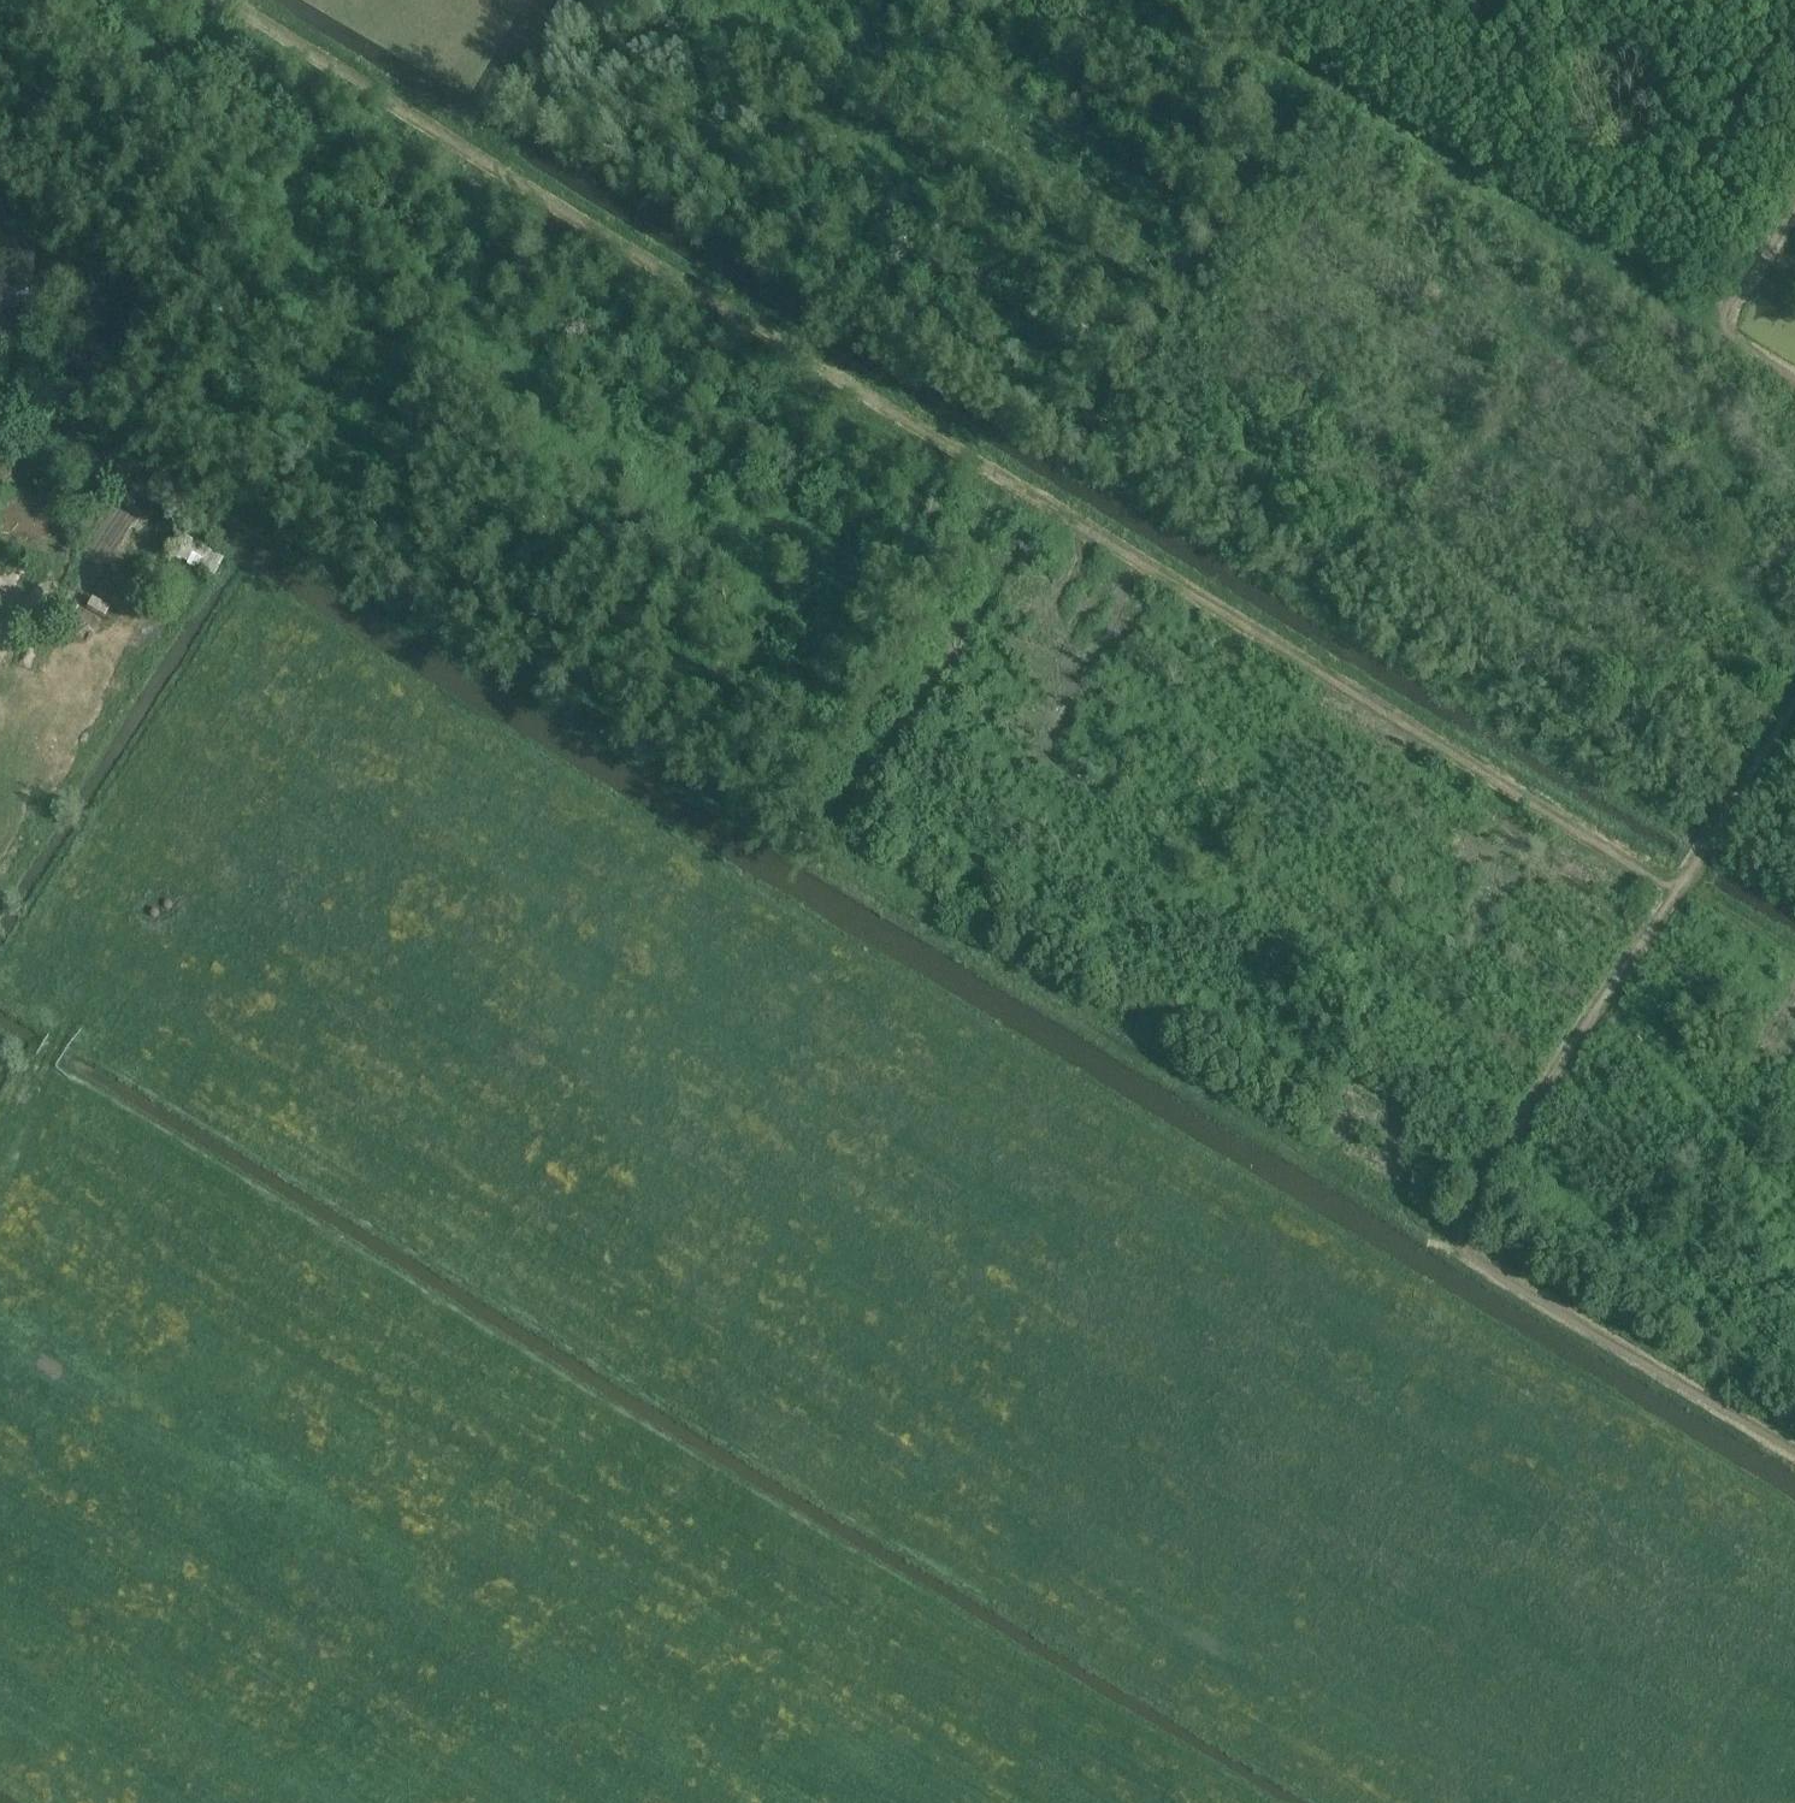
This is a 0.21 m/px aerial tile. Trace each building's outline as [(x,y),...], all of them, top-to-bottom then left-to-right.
[(37,294),(26,286),(19,296),(31,304),(37,294)] [(182,540),(173,557),(210,576),(219,559),(182,540)]
